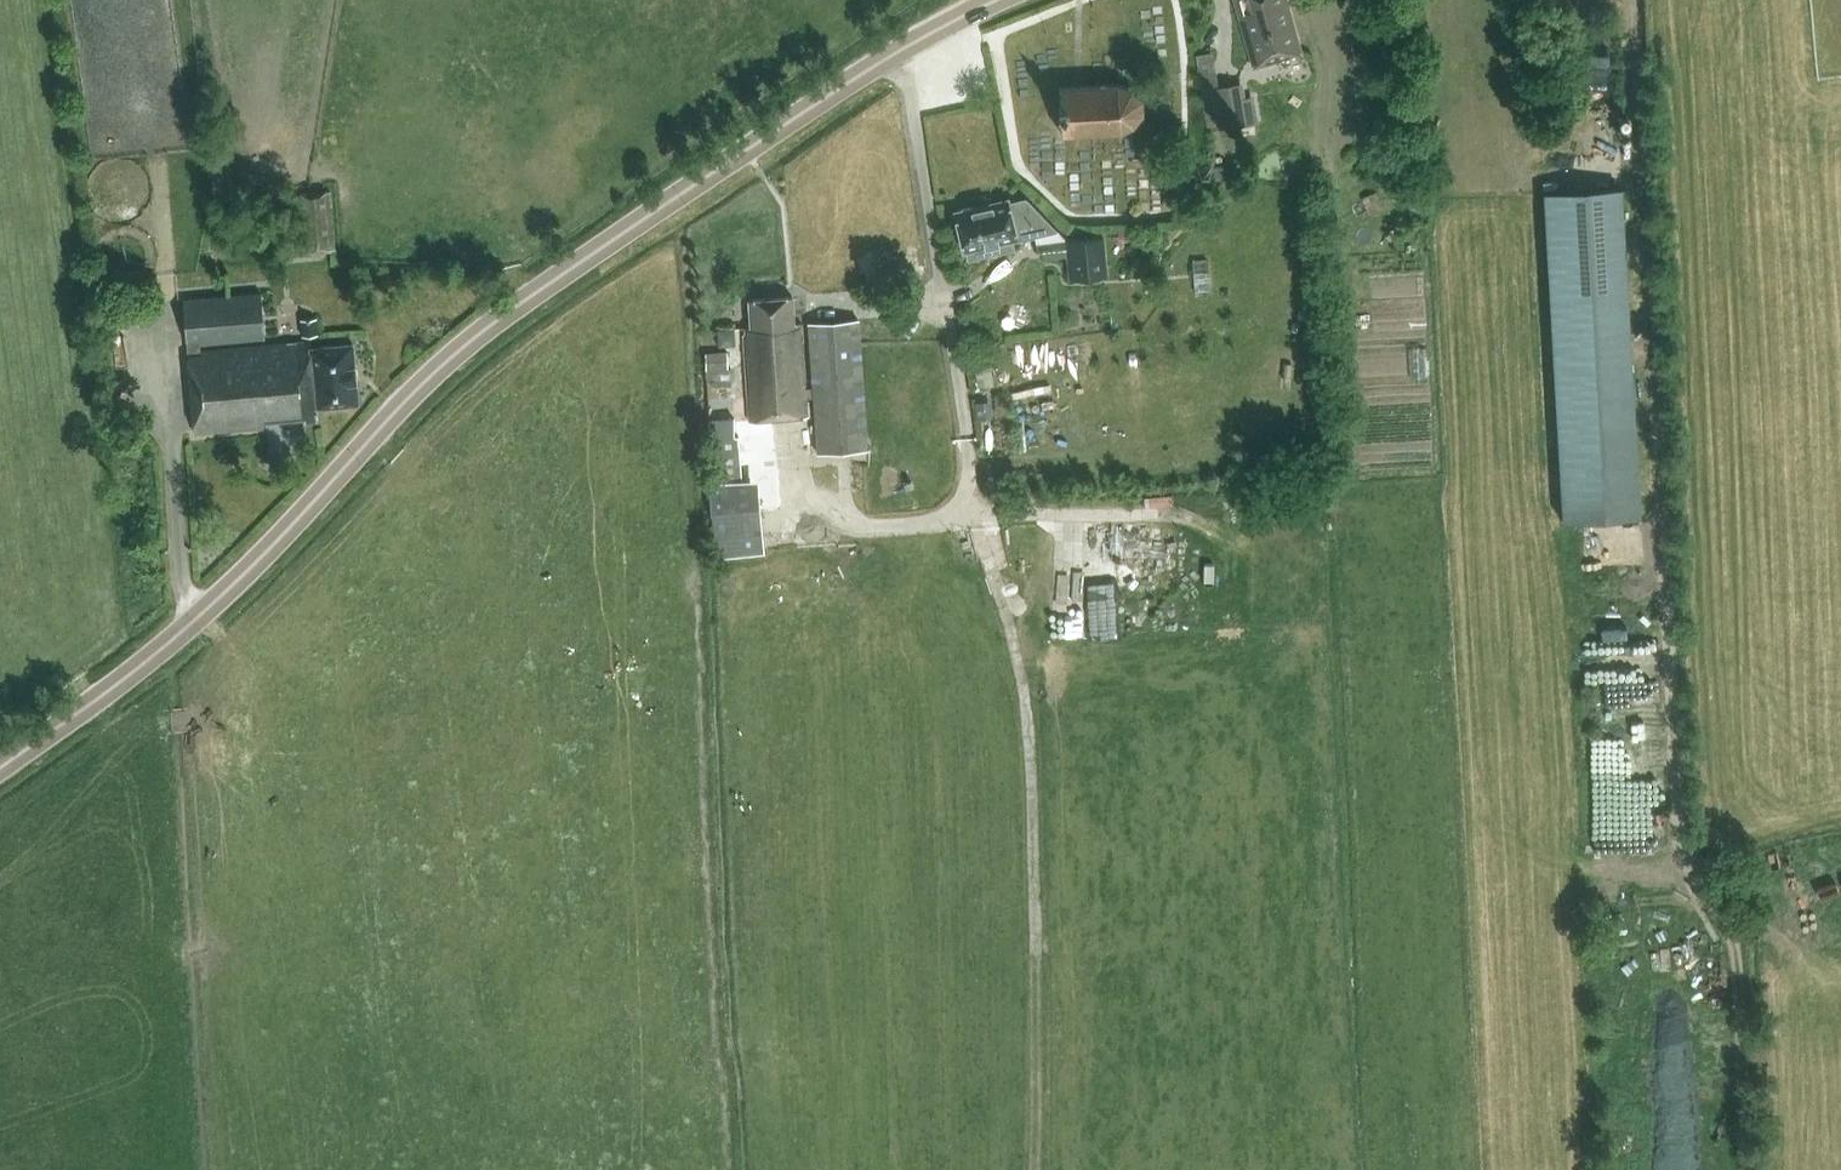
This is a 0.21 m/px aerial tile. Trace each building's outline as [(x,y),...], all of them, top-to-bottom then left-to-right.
[(1249,47),(1254,65),(1300,52),(1286,0),(1237,0),(1249,47)] [(1209,129),(1250,122),(1243,81),(1202,88),(1209,129)] [(1140,110),(1141,97),(1130,88),(1119,84),(1061,86),(1062,105),(1061,105),(1061,112),(1062,112),(1062,131),(1119,128),(1132,122),(1140,110)] [(1186,180),(1211,180),(1211,163),(1186,163),(1186,180)] [(1638,518),(1619,187),(1542,191),(1561,522),(1638,518)] [(335,249),(331,189),(294,192),(298,251),(335,249)] [(960,211),(956,212),(965,250),(967,250),(969,259),(1015,248),(1012,238),(1019,237),(1018,233),(1035,229),(1036,233),(1057,228),(1028,198),(1009,202),(1008,200),(973,208),(971,206),(961,208),(960,211)] [(1069,278),(1101,275),(1097,235),(1065,238),(1069,278)] [(262,291),(184,296),(189,341),(198,431),(264,424),(264,420),(300,416),(300,420),(315,419),(313,405),(357,400),(352,343),(310,346),(309,341),(200,349),(200,341),(265,337),(262,291)] [(809,321),(813,387),(805,388),(801,321),(795,321),(794,321),(793,296),(750,299),(752,328),(746,329),(747,336),(745,337),(749,418),(807,415),(806,395),(813,394),(816,452),(869,449),(862,318),(809,321)] [(320,333),(318,316),(301,318),(303,334),(320,333)] [(707,368),(729,367),(728,349),(706,351),(707,368)] [(739,435),(711,437),(713,467),(741,465),(739,435)] [(726,504),(728,550),(780,547),(778,501),(726,504)]
